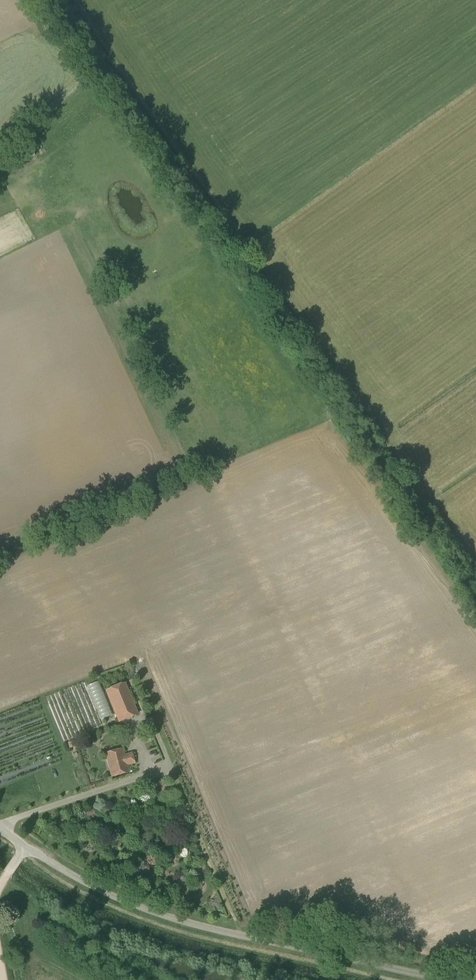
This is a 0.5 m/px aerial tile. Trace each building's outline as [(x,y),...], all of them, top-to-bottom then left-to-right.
[(124,683),(106,690),(118,721),(136,713),(124,683)] [(145,701),(138,703),(142,712),(149,709),(145,701)] [(132,753),(124,755),(122,749),(106,753),(112,777),(129,772),(127,765),(134,763),(132,753)]
